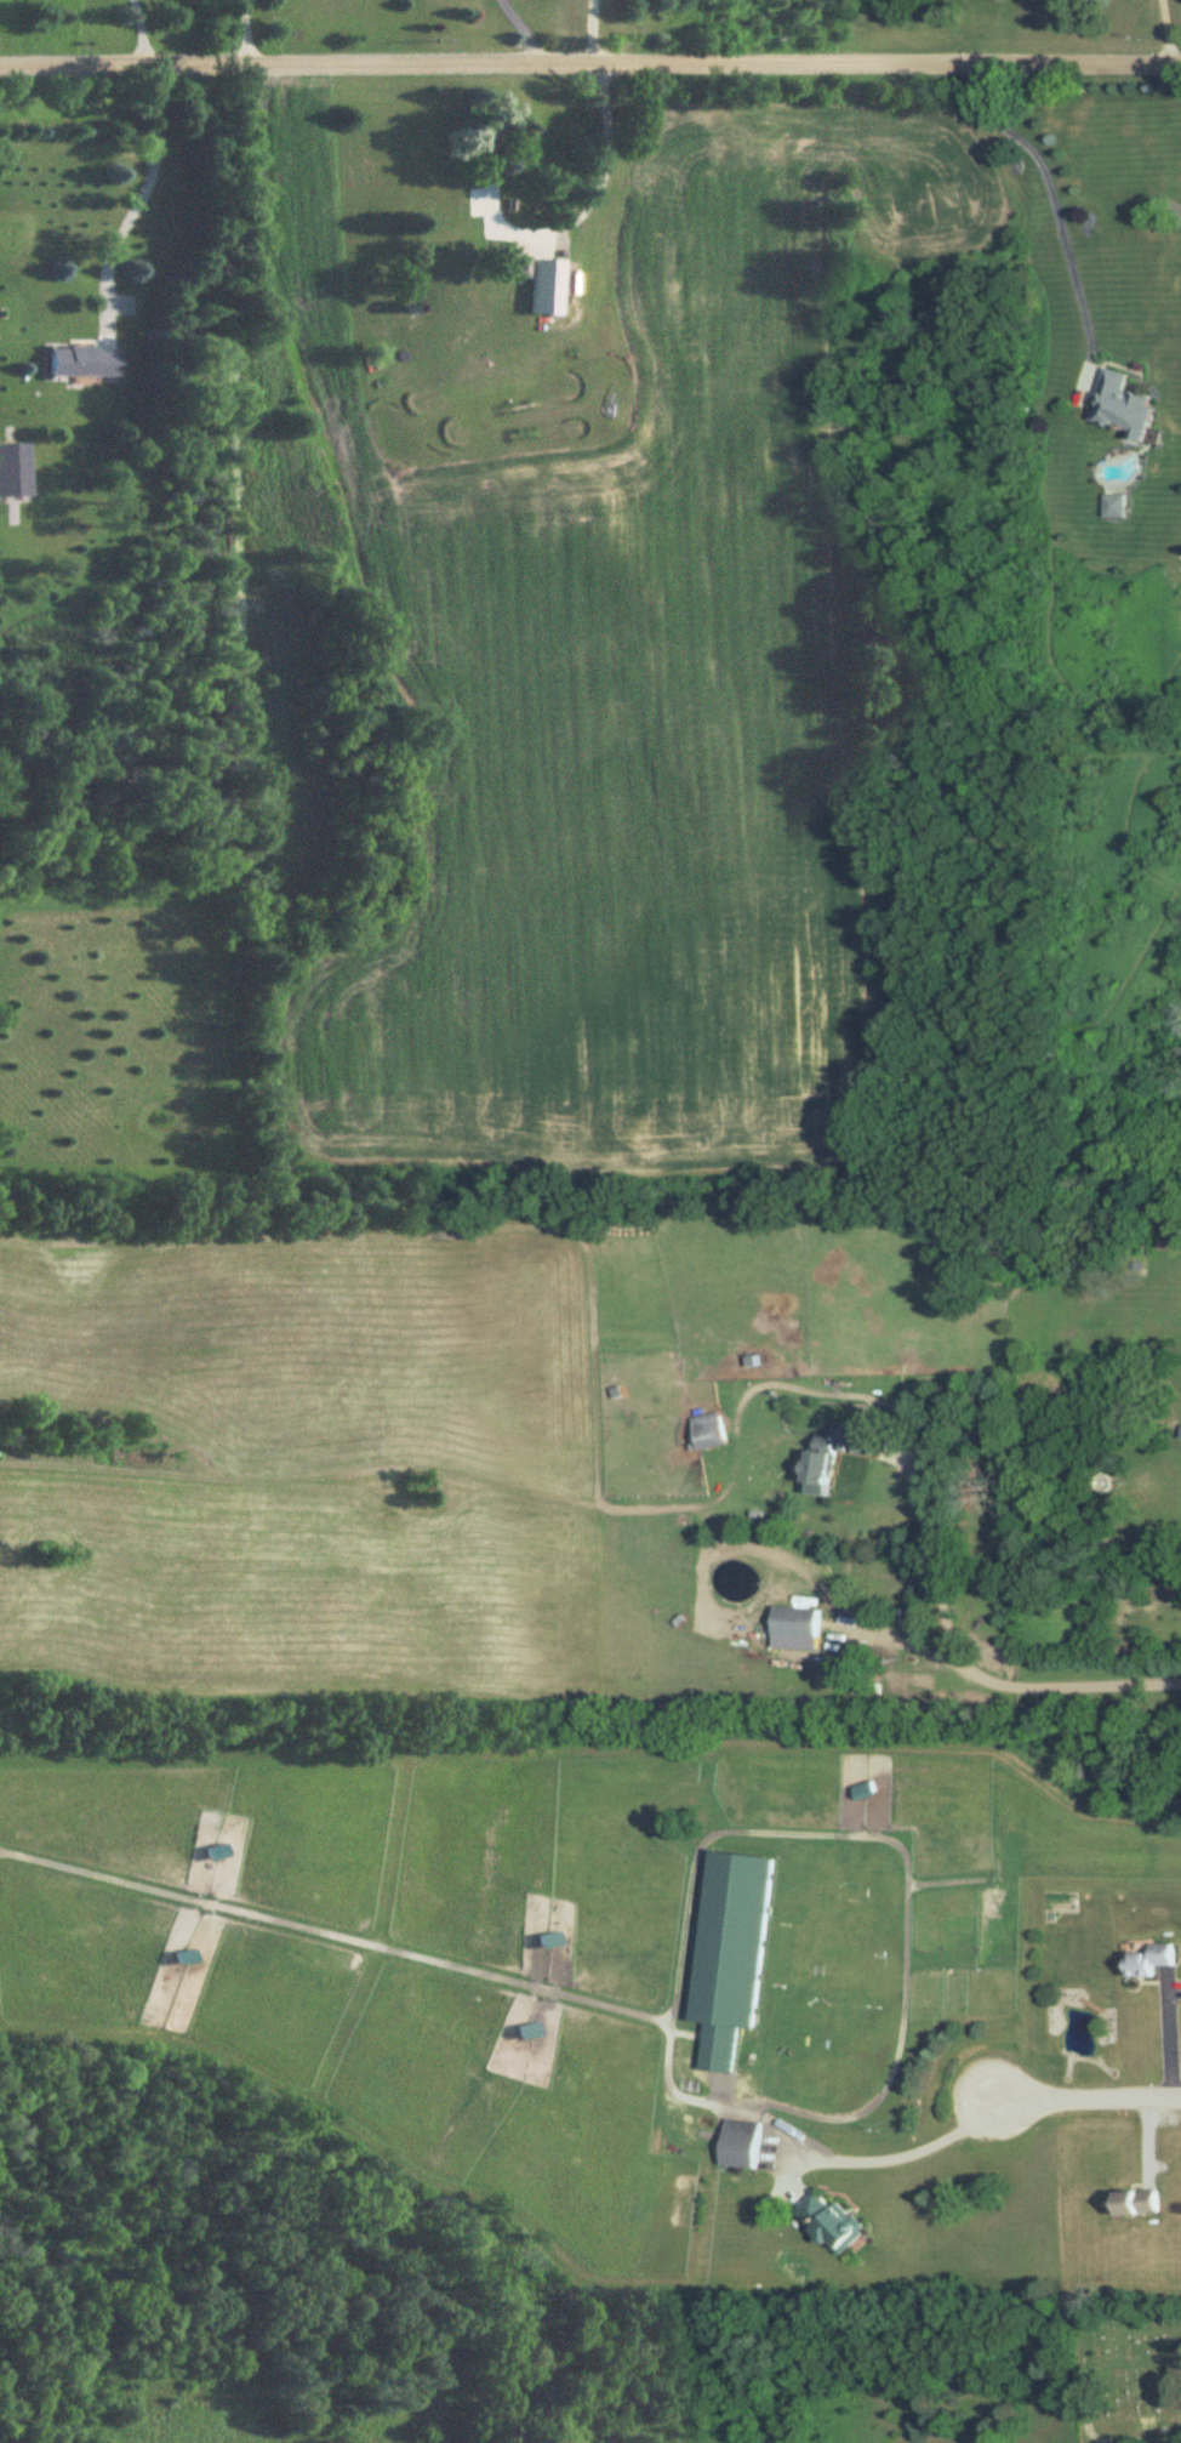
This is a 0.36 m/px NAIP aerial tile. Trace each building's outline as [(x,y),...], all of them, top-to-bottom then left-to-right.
[(504,127),(489,125),(487,152),(501,153),(504,127)] [(52,376),(123,377),(123,348),(52,348),(52,376)] [(1140,440),(1152,398),(1121,389),(1125,374),(1103,368),(1086,424),(1140,440)] [(31,498),(31,445),(0,445),(0,498),(31,498)] [(724,1447),(722,1414),(693,1416),(695,1449),(724,1447)] [(871,1454),(874,1426),(817,1420),(814,1450),(802,1449),(799,1481),(832,1484),(835,1450),(871,1454)] [(821,1637),(823,1609),(773,1606),(772,1635),(821,1637)] [(1175,1963),(1175,1942),(1148,1942),(1148,1951),(1126,1951),(1126,1975),(1154,1975),(1154,1963),(1175,1963)] [(764,2122),(759,2154),(731,2151),(729,2166),(720,2165),(728,2117),(764,2122)] [(1157,2188),(1159,2213),(1113,2215),(1112,2192),(1157,2188)] [(838,2254),(825,2239),(822,2243),(808,2227),(810,2225),(795,2209),(816,2191),(831,2206),(833,2203),(861,2232),(838,2254)]
